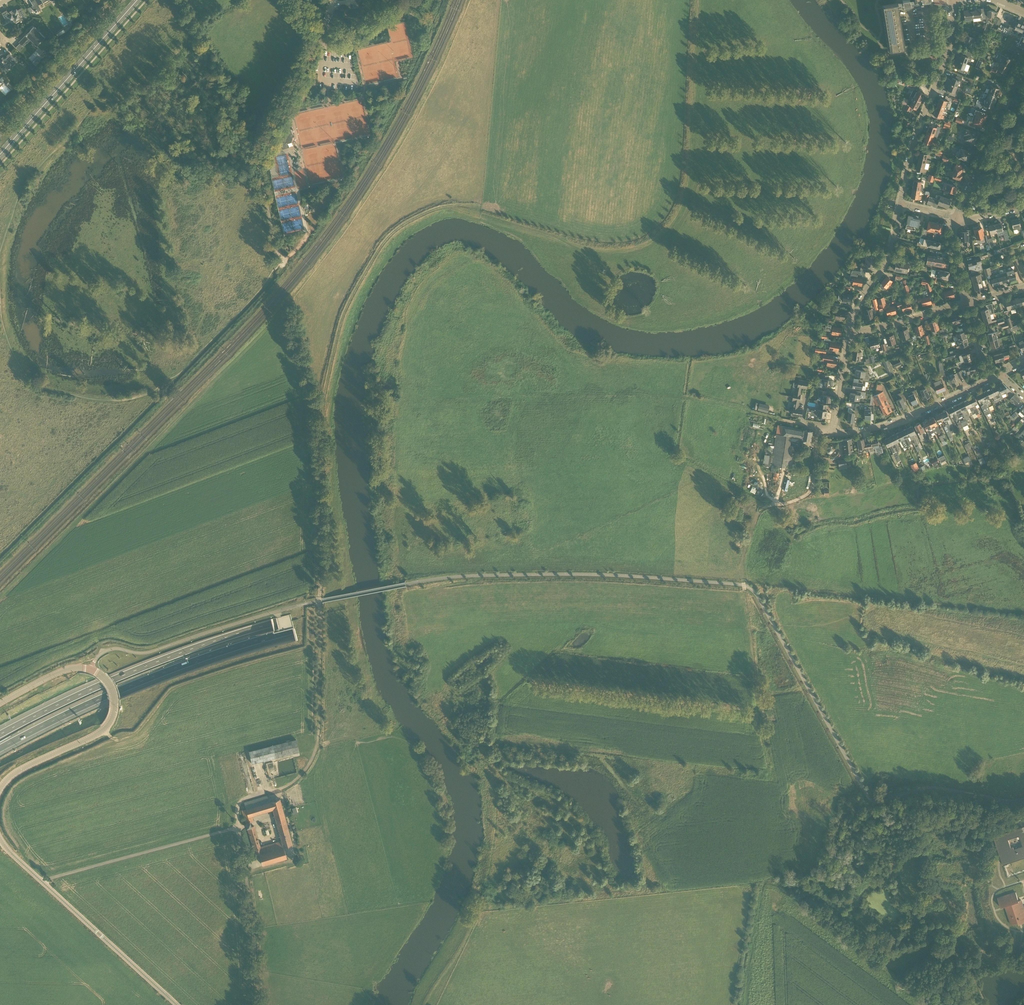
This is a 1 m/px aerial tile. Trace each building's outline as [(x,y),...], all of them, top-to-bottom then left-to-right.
[(33,5),(32,6),(36,13),(38,12),(36,10),(39,8),(37,5),(42,2),(43,3),(47,0),(30,0),(33,5)] [(903,7),(905,7),(905,8),(904,8),(904,10),(906,10),(908,10),(909,9),(910,9),(914,7),(921,3),(923,3),(923,1),(931,0),(915,0),(915,2),(910,3),(910,0),(902,0),(903,4),(898,5),(898,3),(883,5),(889,50),(905,48),(899,8),(903,7)] [(20,22),(27,17),(21,8),(17,10),(17,9),(14,11),(13,10),(8,13),(7,10),(2,13),(6,21),(9,20),(10,21),(14,19),(15,21),(18,20),(20,22)] [(985,11),(981,12),(981,9),(975,9),(975,11),(972,12),(973,20),(981,19),(986,19),(985,11)] [(985,9),(985,11),(986,19),(986,23),(987,23),(990,18),(989,17),(991,17),(993,18),(994,16),(996,16),(998,13),(996,12),(992,10),(988,11),(988,10),(988,9),(987,9),(985,9)] [(973,20),(972,12),(969,12),(969,10),(963,11),(964,16),(965,19),(965,21),(973,20)] [(1014,24),(1015,25),(1014,28),(1022,32),(1023,28),(1023,25),(1015,21),(1014,24)] [(1003,28),(998,26),(997,30),(1002,32),(1009,35),(1005,44),(1010,46),(1016,49),(1018,46),(1023,48),(1023,37),(1003,28)] [(37,46),(44,37),(33,27),(26,35),(19,42),(23,46),(30,39),(37,46)] [(976,39),(967,35),(964,34),(960,43),(965,45),(964,48),(969,50),(969,52),(974,54),(976,49),(969,47),(971,42),(974,43),(976,39)] [(955,59),(966,64),(968,58),(970,58),(971,55),(965,53),(964,56),(962,55),(961,57),(957,55),(955,59)] [(6,57),(3,54),(0,56),(0,66),(2,68),(6,65),(10,68),(17,61),(11,55),(10,55),(10,54),(9,54),(6,57)] [(1001,63),(1009,67),(1011,63),(1012,64),(1014,61),(1001,54),(998,61),(999,61),(998,63),(1000,64),(1001,63)] [(964,70),(966,64),(955,59),(954,63),(958,65),(957,67),(959,68),(958,71),(964,74),(965,70),(964,70)] [(1000,64),(998,63),(996,62),(993,69),(992,69),(990,72),(996,75),(998,72),(998,70),(1005,74),(1009,67),(1001,63),(1000,64)] [(946,82),(957,87),(959,81),(961,81),(962,78),(956,76),(955,79),(952,78),(952,80),(948,78),(946,82)] [(955,93),(957,87),(946,82),(945,86),(948,88),(948,90),(950,91),(949,94),(955,96),(956,93),(955,93)] [(987,88),(985,92),(997,96),(999,89),(990,86),(987,85),(984,84),(983,86),(983,87),(987,88)] [(921,102),(925,94),(918,90),(920,86),(917,85),(914,89),(910,97),(914,98),(921,102)] [(987,96),(986,99),(995,102),(995,101),(996,101),(996,100),(996,99),(997,96),(985,92),(984,93),(986,94),(986,95),(987,96)] [(916,110),(921,102),(914,98),(912,101),(907,99),(906,105),(908,105),(906,110),(909,111),(911,107),(916,110)] [(947,107),(949,102),(940,98),(937,107),(944,109),(947,111),(948,107),(947,107)] [(995,102),(986,99),(985,102),(978,100),(977,103),(976,105),(977,106),(981,108),(982,105),(992,108),(993,106),(993,105),(994,105),(995,103),(994,102),(995,102)] [(942,115),(944,109),(937,107),(933,115),(943,119),(944,116),(942,115)] [(975,113),(973,117),(984,121),(986,117),(987,117),(988,117),(988,116),(988,115),(987,114),(982,112),(975,109),(974,111),(974,112),(974,113),(975,113)] [(984,122),(984,121),(973,117),(972,121),(969,120),(968,124),(975,126),(976,125),(982,128),(983,124),(984,124),(985,122),(984,122)] [(926,134),(934,136),(936,131),(938,132),(939,128),(929,125),(926,134)] [(979,134),(963,129),(962,133),(964,134),(962,139),(964,139),(962,143),(971,146),(972,142),(975,143),(976,142),(977,143),(978,139),(977,139),(979,134)] [(932,142),(934,136),(926,134),(923,142),(933,145),(934,142),(932,142)] [(957,156),(957,157),(968,161),(968,160),(969,160),(969,157),(971,152),(959,148),(958,151),(957,151),(956,156),(957,156)] [(918,161),(926,163),(927,157),(929,158),(930,155),(920,152),(918,161)] [(924,169),(926,163),(918,161),(916,170),(926,172),(926,169),(924,169)] [(963,165),(952,161),(950,168),(951,169),(949,175),(960,179),(962,173),(961,173),(963,165)] [(912,189),(920,190),(921,184),(923,185),(924,182),(914,180),(912,189)] [(945,182),(942,189),(954,193),(956,186),(945,182)] [(919,196),(920,190),(912,189),(911,198),(921,199),(921,196),(919,196)] [(950,200),(939,195),(937,199),(930,197),(927,203),(937,207),(938,204),(948,207),(949,204),(950,204),(951,201),(950,200)] [(916,217),(908,215),(905,228),(915,230),(915,226),(918,227),(920,219),(915,218),(916,217)] [(1020,226),(1021,226),(1019,219),(1011,221),(1013,228),(1013,230),(1018,229),(1018,230),(1021,230),(1020,226)] [(934,231),(936,223),(929,221),(927,230),(923,229),(922,236),(926,237),(927,232),(930,233),(931,231),(934,231)] [(942,224),(939,224),(939,223),(937,222),(936,223),(934,231),(933,234),(940,235),(942,224)] [(1006,229),(1003,230),(1001,223),(995,225),(997,232),(998,235),(998,236),(1004,234),(1004,235),(1005,240),(1009,239),(1008,234),(1006,229)] [(990,234),(997,232),(995,225),(988,226),(990,234)] [(974,229),(976,239),(980,239),(981,242),(985,241),(982,228),(978,229),(977,228),(975,228),(975,229),(974,229)] [(923,244),(928,246),(939,248),(940,245),(941,245),(941,244),(940,243),(929,240),(924,238),(923,244)] [(872,256),(867,255),(865,266),(861,265),(856,264),(856,267),(861,268),(860,269),(870,271),(870,266),(873,267),(875,257),(872,257),(872,256)] [(937,266),(937,265),(947,267),(949,259),(945,259),(946,258),(940,257),(940,258),(928,256),(927,263),(926,264),(937,266)] [(979,271),(977,266),(977,263),(981,262),(980,257),(974,258),(975,260),(967,262),(969,269),(970,268),(971,273),(979,271)] [(908,264),(896,261),(895,270),(907,273),(908,264)] [(936,270),(937,266),(926,264),(926,265),(926,264),(925,268),(932,269),(931,276),(935,276),(948,279),(948,275),(949,276),(950,272),(936,270)] [(1014,271),(1013,269),(1006,271),(1006,272),(1009,281),(1016,279),(1015,273),(1014,271)] [(854,276),(854,277),(852,285),(861,286),(863,278),(859,278),(860,277),(861,271),(852,270),(851,275),(854,276)] [(1009,281),(1006,272),(998,274),(1000,283),(1003,282),(1004,284),(1007,283),(1007,282),(1009,281)] [(972,280),(973,283),(982,281),(980,274),(971,276),(972,280)] [(1000,283),(998,274),(991,276),(992,277),(991,277),(991,280),(993,285),(1000,283)] [(881,283),(881,284),(880,284),(880,285),(880,286),(880,287),(881,288),(881,289),(882,289),(883,289),(884,289),(885,289),(886,289),(887,288),(892,281),(887,277),(881,283)] [(928,291),(932,290),(929,280),(922,279),(921,283),(925,284),(926,290),(924,291),(925,297),(918,299),(919,303),(922,303),(923,306),(931,304),(929,296),(928,291)] [(982,281),(973,283),(975,290),(984,288),(982,281)] [(944,292),(946,300),(955,297),(952,290),(944,292)] [(852,295),(844,293),(842,301),(851,302),(852,295)] [(878,299),(880,306),(879,306),(880,311),(886,310),(888,316),(896,313),(894,306),(890,307),(889,304),(886,305),(884,297),(878,299)] [(1023,304),(1022,298),(1018,299),(1018,298),(1015,299),(1015,300),(1013,301),(1015,306),(1023,304)] [(1016,312),(1015,306),(1013,301),(1006,303),(1007,308),(1008,311),(1011,310),(1012,313),(1016,312)] [(898,307),(902,306),(903,311),(912,309),(910,302),(901,304),(900,302),(897,303),(898,307)] [(989,310),(992,309),(991,306),(986,308),(987,309),(981,311),(983,317),(990,315),(989,310)] [(866,320),(874,317),(871,309),(864,311),(866,320)] [(845,312),(836,311),(835,319),(844,320),(845,312)] [(961,322),(959,315),(951,317),(953,324),(961,322)] [(990,315),(983,317),(984,320),(983,320),(984,323),(990,321),(991,323),(997,321),(996,318),(991,319),(990,315)] [(929,323),(931,331),(939,329),(937,321),(929,323)] [(842,328),(833,327),(833,324),(831,324),(826,324),(825,330),(830,330),(832,330),(832,334),(840,336),(842,328)] [(914,327),(917,336),(924,333),(922,325),(914,327)] [(902,340),(910,337),(907,329),(900,331),(902,340)] [(955,341),(966,338),(966,337),(967,337),(966,334),(965,335),(964,331),(953,335),(954,337),(955,341)] [(990,341),(998,339),(997,335),(999,334),(998,331),(995,332),(988,334),(990,341)] [(888,346),(896,344),(893,335),(886,337),(888,343),(881,345),(883,350),(879,350),(880,352),(883,351),(884,353),(888,352),(889,349),(888,346)] [(955,341),(956,345),(957,348),(968,345),(967,341),(968,341),(967,339),(966,339),(966,338),(955,341)] [(837,340),(828,339),(824,339),(824,342),(828,343),(828,346),(830,347),(829,350),(838,351),(839,344),(836,343),(837,340)] [(871,349),(880,346),(878,339),(869,341),(871,349)] [(999,343),(998,339),(990,341),(992,348),(999,346),(998,343),(999,343)] [(852,360),(860,361),(861,352),(853,351),(852,360)] [(1009,356),(1008,352),(994,356),(996,362),(1004,360),(1004,358),(1009,356)] [(965,361),(972,359),(972,358),(973,358),(972,355),(971,356),(970,353),(967,354),(966,353),(959,355),(961,362),(964,361),(965,361)] [(827,365),(836,367),(837,359),(833,358),(834,356),(829,355),(823,354),(822,361),(827,362),(827,365)] [(892,362),(895,367),(902,364),(899,358),(892,362)] [(883,362),(887,372),(892,370),(887,360),(883,362)] [(973,375),(972,372),(975,371),(974,365),(967,367),(967,366),(963,367),(965,372),(967,371),(969,377),(973,375)] [(863,377),(863,380),(869,381),(869,376),(868,374),(869,368),(862,367),(861,370),(856,370),(856,371),(855,371),(855,372),(855,373),(855,374),(855,375),(863,377)] [(959,378),(957,373),(954,375),(955,377),(951,379),(949,375),(947,377),(950,383),(951,382),(953,386),(959,384),(957,381),(960,380),(959,378)] [(833,386),(834,380),(828,379),(829,375),(822,374),(820,381),(819,384),(818,387),(828,388),(828,385),(833,386)] [(794,393),(793,397),(800,398),(801,394),(800,394),(802,388),(807,388),(808,381),(799,379),(798,383),(797,383),(795,393),(794,393)] [(863,380),(859,379),(859,382),(853,381),(852,387),(862,389),(862,390),(865,390),(865,386),(866,382),(869,382),(870,381),(869,381),(863,380)] [(941,379),(936,381),(933,382),(934,386),(937,393),(945,389),(942,382),(942,383),(941,379)] [(1023,402),(1010,390),(1003,384),(1003,383),(1002,383),(1001,383),(997,385),(1001,393),(1002,395),(1006,393),(1007,396),(1009,394),(1011,398),(1010,398),(1014,402),(1013,403),(1018,407),(1023,402)] [(923,389),(920,390),(924,399),(930,397),(927,392),(930,390),(927,384),(922,386),(923,389)] [(883,391),(882,392),(883,386),(877,385),(875,395),(874,395),(873,396),(874,399),(877,405),(879,404),(884,415),(892,411),(883,391)] [(998,394),(1001,393),(997,385),(992,388),(998,401),(998,402),(1001,400),(1001,399),(998,394)] [(995,402),(998,401),(992,388),(987,390),(990,398),(993,397),(995,402)] [(820,403),(821,401),(830,402),(831,396),(826,395),(827,391),(819,390),(818,397),(818,399),(817,400),(814,400),(814,402),(820,403)] [(912,405),(914,404),(915,404),(916,404),(917,403),(918,402),(916,397),(918,396),(915,390),(910,392),(911,395),(908,396),(912,405)] [(988,399),(990,398),(987,390),(981,393),(987,406),(988,406),(991,405),(989,402),(988,399)] [(849,397),(850,398),(849,399),(859,400),(860,397),(865,398),(866,392),(856,391),(856,394),(850,393),(850,394),(850,395),(849,396),(849,397)] [(897,394),(899,399),(896,400),(901,409),(906,407),(904,402),(906,400),(903,392),(897,394)] [(988,406),(987,406),(981,393),(976,395),(980,403),(982,402),(984,405),(983,405),(981,406),(987,420),(989,419),(987,414),(991,413),(988,406)] [(980,416),(977,408),(979,407),(974,396),(969,399),(975,413),(976,413),(976,415),(978,417),(980,416)] [(799,402),(800,398),(793,397),(792,401),(794,401),(792,411),(793,411),(792,415),(802,417),(803,409),(798,408),(799,402)] [(963,401),(967,409),(969,408),(973,414),(975,413),(969,399),(963,401)] [(970,415),(967,409),(963,401),(958,404),(966,420),(969,419),(968,416),(970,415)] [(820,404),(820,403),(814,402),(814,403),(819,403),(818,409),(811,408),(811,412),(818,413),(817,416),(826,417),(827,410),(826,410),(827,405),(820,404)] [(859,404),(856,404),(855,410),(852,410),(852,412),(849,412),(847,421),(853,422),(854,417),(857,418),(859,404)] [(966,420),(958,404),(953,406),(960,420),(962,419),(964,419),(963,420),(963,421),(965,425),(966,428),(969,427),(966,420)] [(960,420),(953,406),(948,409),(952,417),(954,416),(957,423),(960,429),(960,428),(961,431),(964,429),(960,421),(960,420)] [(865,419),(866,419),(867,420),(868,420),(869,420),(869,419),(871,419),(871,414),(874,413),(874,407),(868,407),(868,409),(865,409),(865,419)] [(946,410),(945,411),(944,410),(943,411),(943,412),(941,413),(947,427),(948,428),(949,431),(952,430),(951,426),(947,419),(950,418),(946,410)] [(948,428),(947,427),(941,413),(938,414),(938,413),(936,414),(936,415),(935,415),(939,424),(942,423),(945,428),(948,436),(951,435),(949,431),(948,428)] [(933,429),(935,428),(938,433),(941,432),(933,417),(931,418),(930,417),(929,418),(928,419),(933,429)] [(933,429),(928,419),(927,419),(926,419),(925,420),(924,421),(922,422),(930,437),(933,436),(931,433),(934,432),(933,429)] [(925,439),(922,434),(924,432),(920,423),(919,423),(918,423),(917,423),(917,424),(916,424),(916,425),(914,426),(922,441),(925,439)] [(794,453),(795,447),(795,446),(789,445),(791,437),(811,441),(813,431),(777,425),(772,465),(771,472),(774,472),(772,485),(777,485),(779,473),(777,473),(778,468),(774,467),(774,466),(792,468),(794,453)] [(918,445),(916,441),(919,440),(912,426),(907,428),(910,436),(915,446),(918,445)] [(910,436),(907,428),(901,431),(908,445),(911,443),(908,437),(910,436)] [(902,448),(908,445),(901,431),(895,434),(899,442),(902,448)] [(897,443),(899,442),(895,434),(889,437),(896,451),(900,449),(897,443)] [(901,460),(896,451),(889,437),(884,439),(887,447),(890,446),(891,450),(889,451),(890,454),(892,453),(893,454),(891,455),(895,463),(897,467),(898,466),(899,467),(902,465),(901,463),(899,463),(898,461),(901,460)] [(845,453),(853,453),(851,438),(843,439),(845,453)] [(879,445),(880,445),(879,441),(878,442),(877,438),(870,440),(871,443),(868,444),(869,450),(869,452),(875,451),(876,452),(880,451),(879,445)] [(869,450),(868,444),(865,445),(863,439),(857,440),(858,446),(857,446),(858,448),(859,448),(859,449),(862,448),(863,452),(869,450)] [(765,455),(764,463),(764,465),(770,466),(772,457),(769,457),(770,456),(765,455)] [(742,497),(735,510),(745,515),(752,503),(742,497)] [(299,751),(296,739),(250,751),(253,764),(299,751)] [(280,799),(271,802),(269,796),(244,803),(246,809),(242,810),(246,823),(253,821),(251,815),(273,809),(282,841),(261,848),(254,826),(247,828),(255,855),(259,854),(262,865),(287,858),(284,847),(292,845),(280,799)] [(1000,834),(1000,835),(994,837),(1003,865),(1023,858),(1023,831),(1023,827),(1000,834)] [(1018,899),(1016,892),(998,898),(1001,907),(1005,906),(1012,925),(1017,923),(1018,923),(1019,924),(1023,922),(1023,909),(1021,900),(1019,901),(1018,901),(1017,899),(1018,899)]
